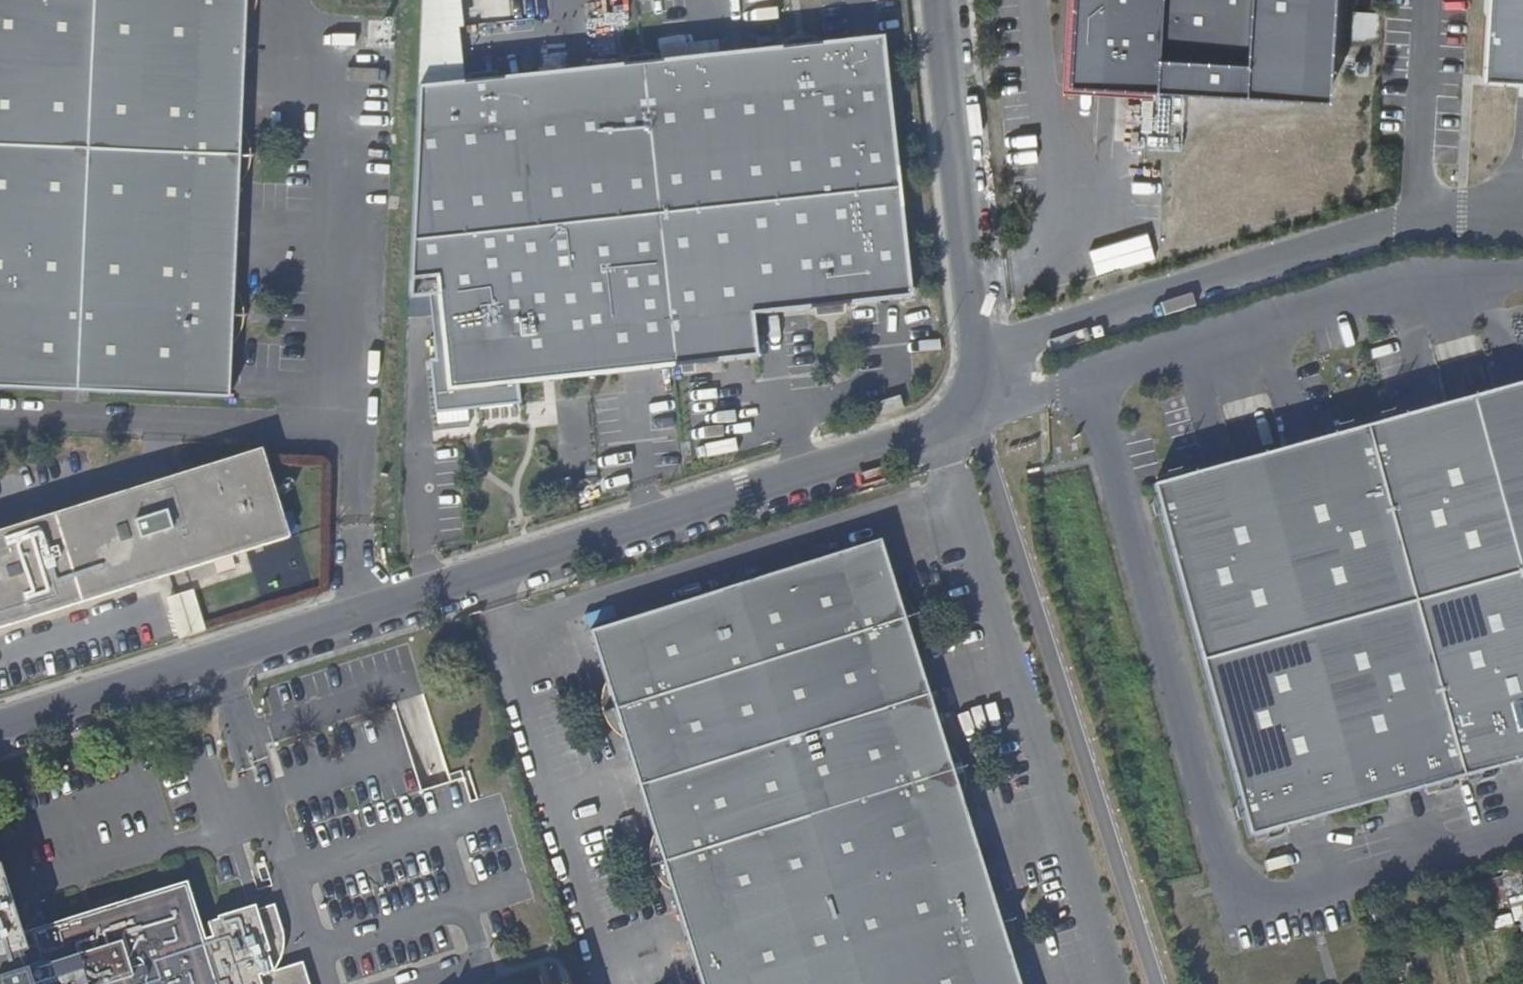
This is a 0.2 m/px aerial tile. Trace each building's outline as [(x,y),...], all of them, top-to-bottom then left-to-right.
[(230,398),(247,0),(0,0),(0,388),(230,398)] [(1319,92),(1325,0),(1072,0),(1068,76),(1319,92)] [(1480,73),(1522,75),(1522,0),(1484,0),(1480,73)] [(1377,42),(1378,12),(1351,12),(1351,41),(1377,42)] [(359,30),(390,29),(389,18),(359,19),(359,30)] [(417,92),(408,301),(421,301),(428,355),(423,356),(429,409),(516,399),(513,379),(754,352),(750,309),(909,291),(880,36),(417,92)] [(1146,132),(1175,131),(1175,112),(1166,113),(1165,93),(1145,93),(1146,132)] [(1151,489),(1244,838),(1522,761),(1522,384),(1151,489)] [(293,537),(266,448),(0,531),(0,630),(293,537)] [(609,638),(707,983),(1019,983),(886,547),(609,638)] [(286,972),(287,964),(279,936),(260,942),(259,937),(222,949),(223,953),(207,958),(211,973),(203,975),(185,916),(44,960),(42,956),(30,960),(31,964),(15,969),(0,921),(0,983),(283,983),(286,972)]
